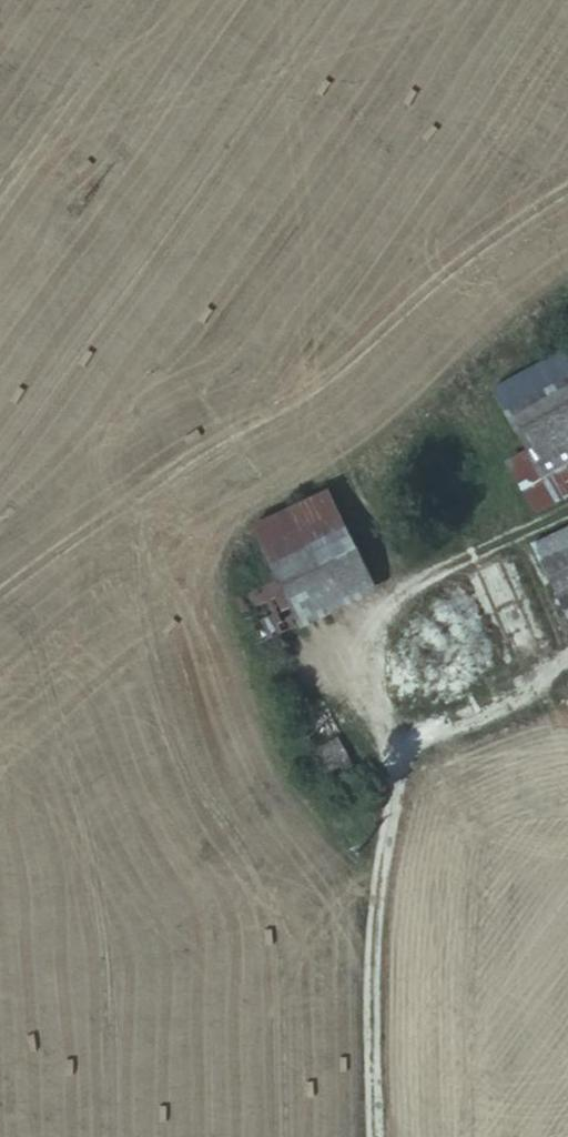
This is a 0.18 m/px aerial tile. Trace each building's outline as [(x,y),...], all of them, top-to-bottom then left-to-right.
[(521,374),(567,344),(567,308),(504,343),(521,374)] [(524,422),(550,473),(567,464),(567,344),(521,374),(542,412),(524,422)] [(269,472),(293,525),(371,487),(348,434),(269,472)] [(397,546),(371,487),(293,525),(322,583),(397,546)] [(567,539),(567,495),(548,504),(566,540),(567,539)] [(549,549),(566,540),(548,504),(431,558),(439,579),(457,573),(460,581),(475,573),(479,582),(549,549)] [(322,583),(293,525),(252,546),(280,603),(312,588),(322,583)] [(566,540),(549,549),(567,590),(567,544),(566,540)] [(567,603),(567,590),(549,549),(479,582),(443,600),(466,651),(567,603)] [(312,588),(280,603),(268,609),(297,670),(312,662),(341,649),(312,588)]
